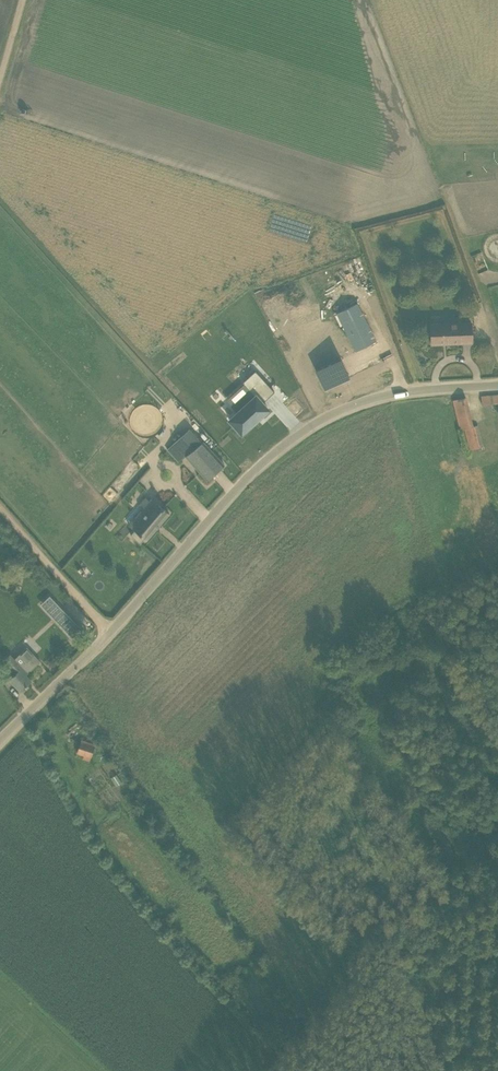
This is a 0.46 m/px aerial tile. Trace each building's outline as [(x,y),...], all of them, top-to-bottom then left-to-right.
[(349,272),(364,268),(361,257),(346,261),(349,272)] [(341,294),(360,289),(358,281),(339,286),(341,294)] [(358,303),(336,314),(355,351),(376,340),(358,303)] [(472,342),(472,332),(471,322),(430,324),(431,344),(472,342)] [(325,388),(349,376),(340,359),(316,370),(325,388)] [(243,382),(250,390),(232,407),(237,412),(229,420),(242,433),(268,409),(262,403),(274,391),(255,370),(243,382)] [(481,396),(482,405),(497,403),(497,394),(481,396)] [(467,403),(466,396),(453,400),(454,406),(467,403)] [(465,428),(470,449),(483,446),(477,425),(473,426),(465,428)] [(184,434),(174,444),(207,480),(225,465),(203,441),(196,447),(184,434)] [(146,511),(132,528),(135,530),(131,535),(140,543),(144,538),(147,540),(169,513),(155,501),(153,504),(145,497),(138,505),(146,511)] [(81,628),(58,604),(49,613),(72,637),(81,628)] [(9,679),(21,691),(31,680),(26,675),(40,661),(27,647),(14,659),(10,654),(4,660),(8,665),(2,671),(9,679)] [(81,741),(77,752),(91,757),(94,745),(81,741)]
